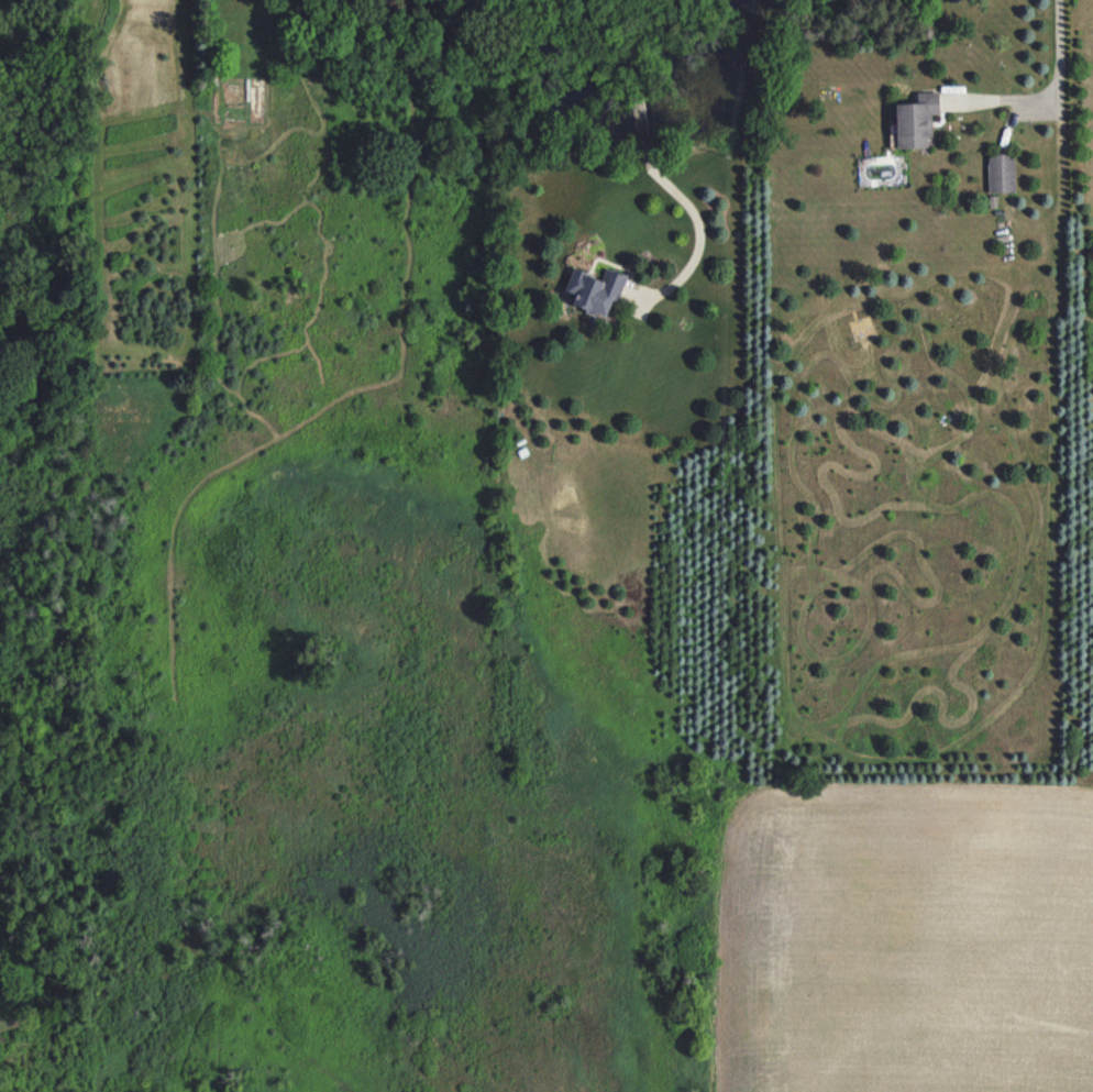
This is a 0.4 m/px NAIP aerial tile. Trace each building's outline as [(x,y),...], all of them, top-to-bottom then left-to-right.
[(895,104),(896,148),(927,147),(927,137),(931,137),(930,114),(939,113),(938,92),(916,93),(917,103),(895,104)] [(1015,192),(1014,153),(987,154),(988,192),(1015,192)] [(571,270),(563,294),(574,298),(572,304),(605,316),(611,298),(618,301),(626,275),(605,268),(601,280),(571,270)]
